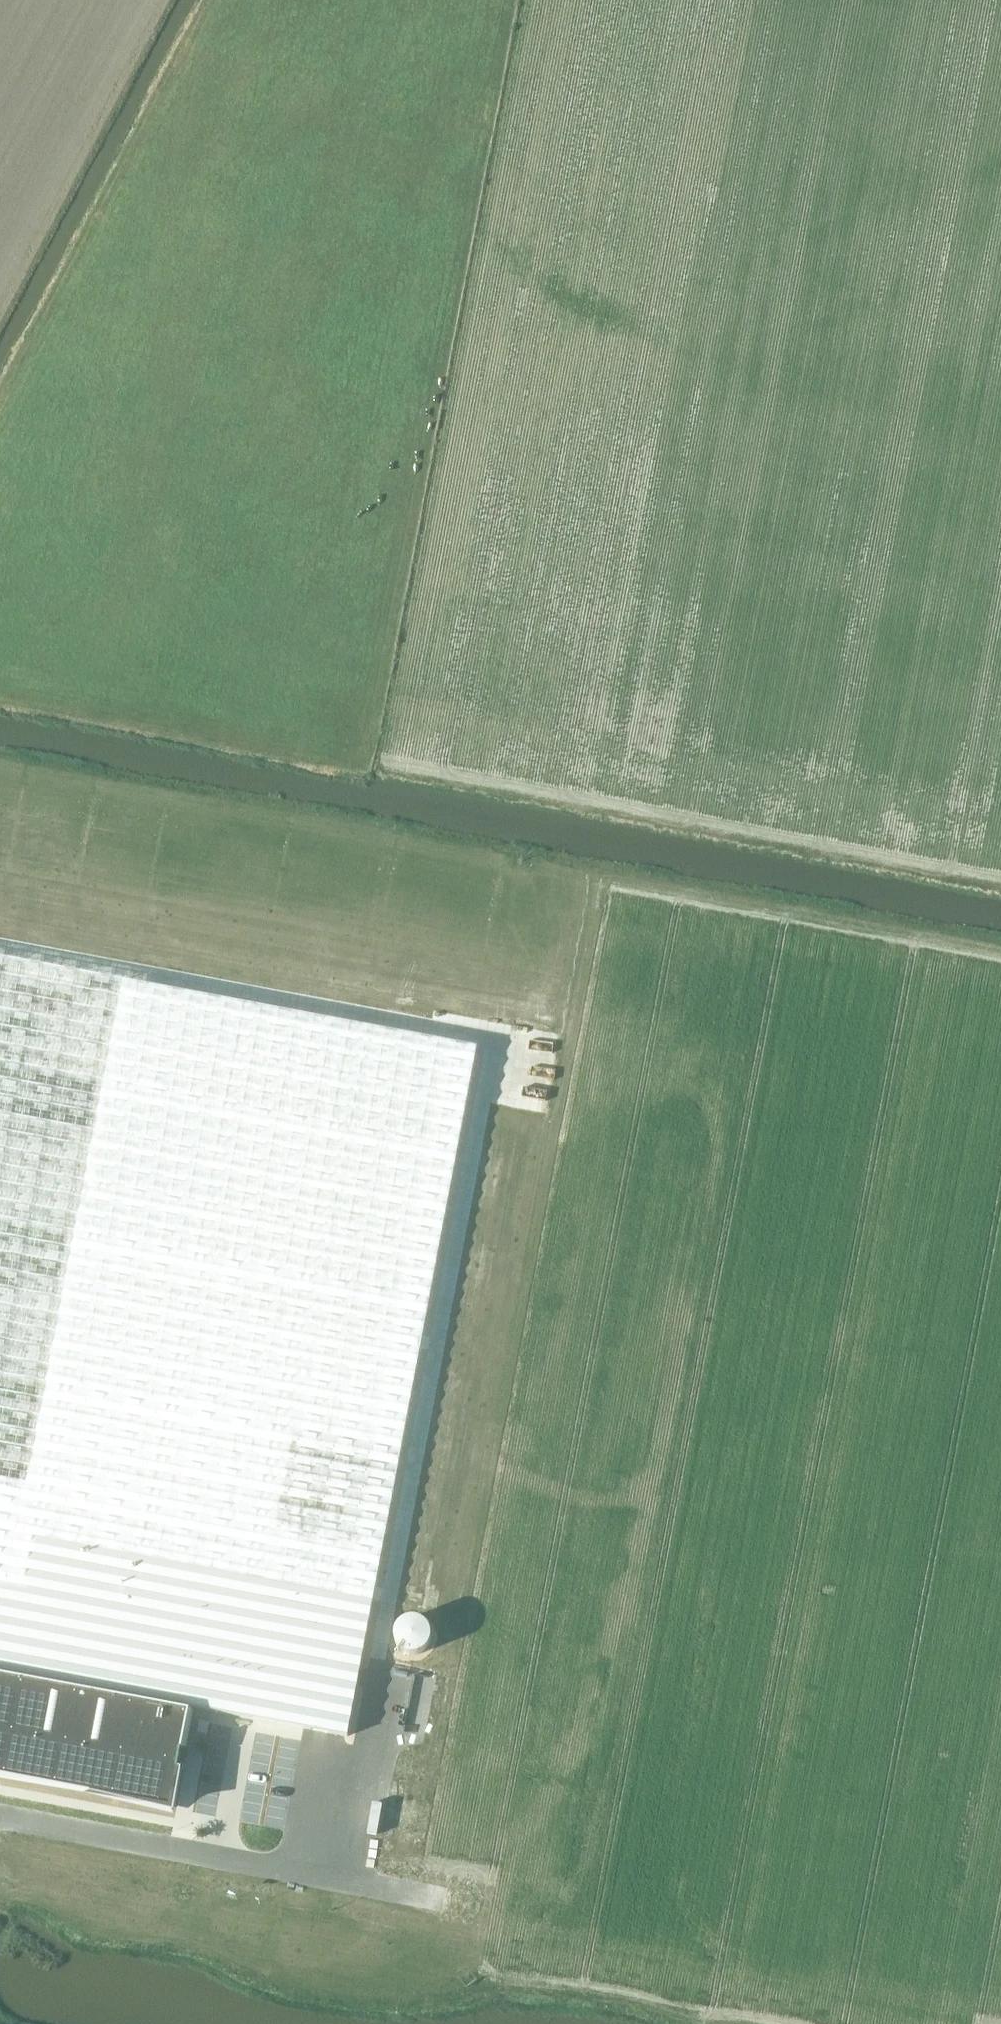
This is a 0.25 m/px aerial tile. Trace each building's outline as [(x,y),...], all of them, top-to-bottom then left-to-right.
[(170,1809),(189,1707),(346,1737),(476,1048),(0,958),(0,1777),(170,1809)]
